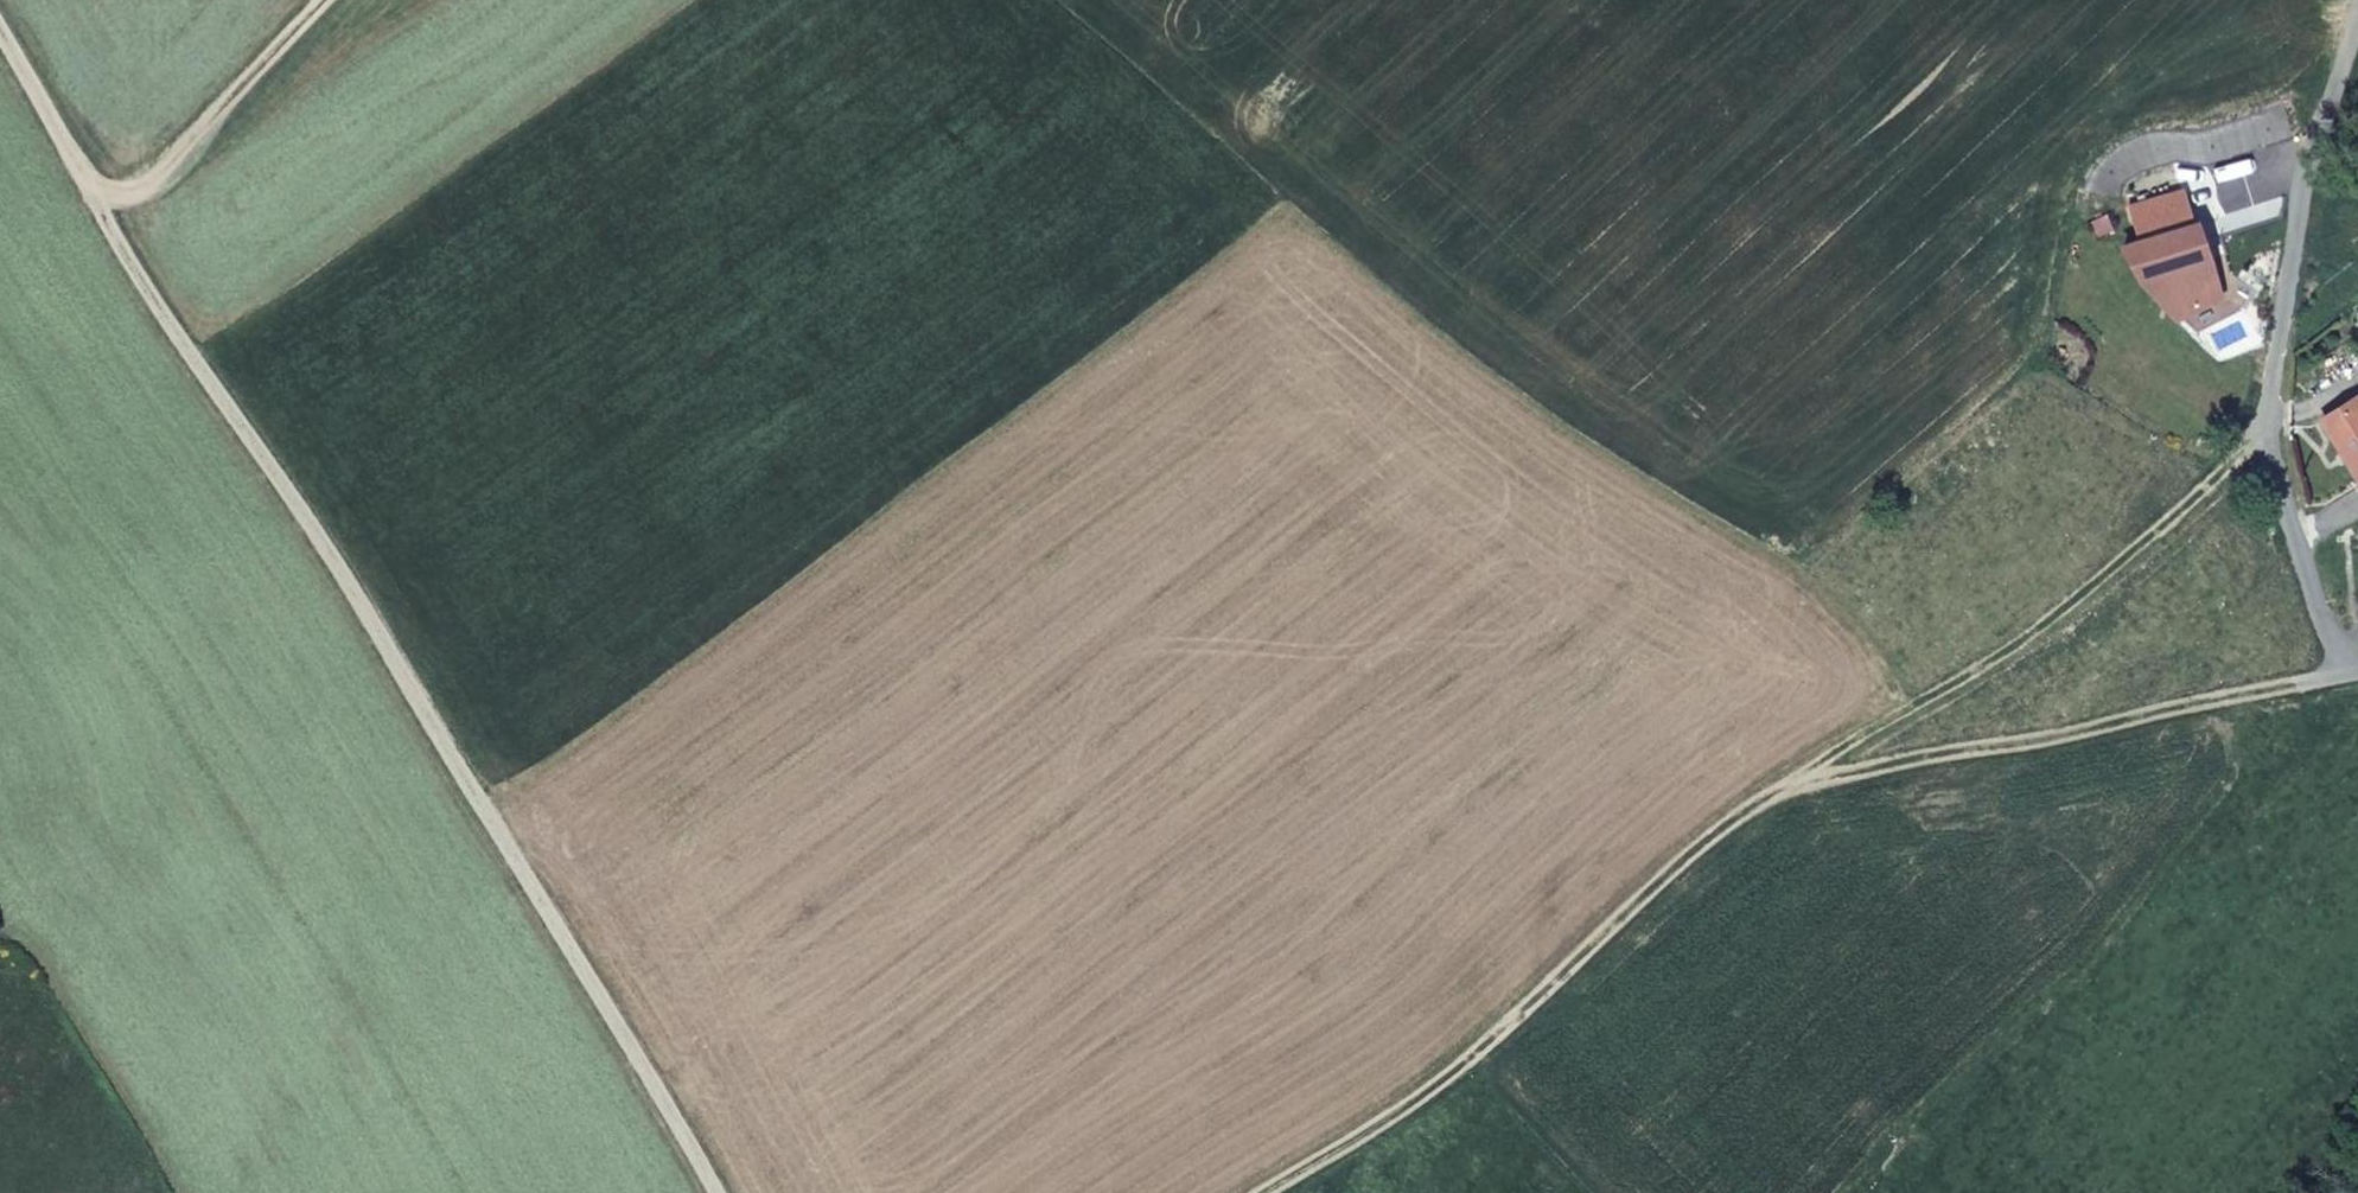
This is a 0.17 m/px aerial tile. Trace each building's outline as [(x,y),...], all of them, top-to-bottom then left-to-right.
[(2183,191),(2133,204),(2142,237),(2192,224),(2183,191)] [(2222,290),(2200,221),(2192,224),(2142,237),(2125,241),(2142,273),(2178,310),(2222,290)] [(2356,401),(2322,424),(2357,472),(2357,404),(2356,401)]
